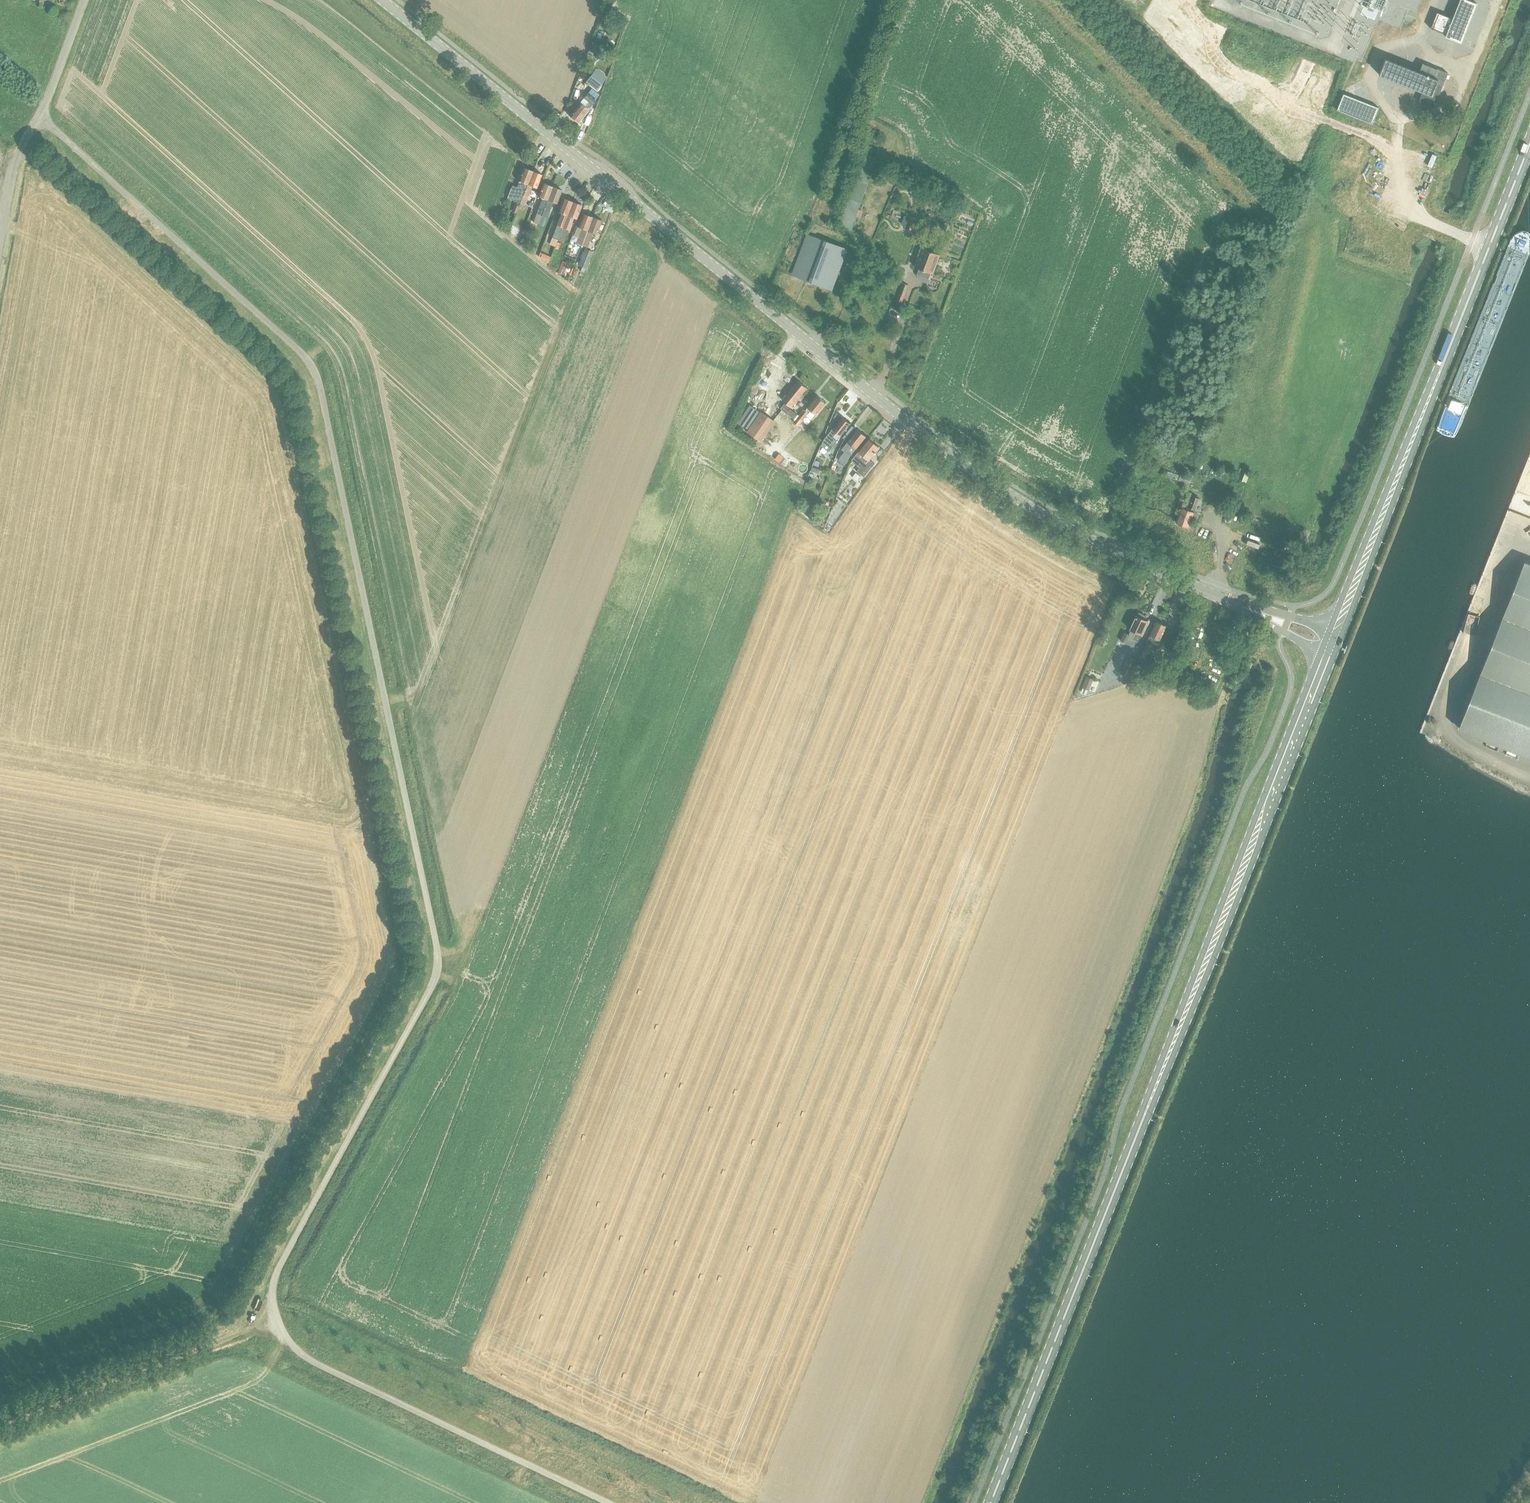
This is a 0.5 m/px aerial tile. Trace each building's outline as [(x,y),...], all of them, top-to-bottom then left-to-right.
[(1462,41),(1477,4),(1468,0),(1460,0),(1453,19),(1437,13),(1431,29),(1462,41)] [(1420,103),(1435,109),(1448,74),(1439,70),(1438,71),(1423,65),(1420,72),(1387,59),(1381,75),(1424,93),(1420,103)] [(596,69),(586,82),(597,91),(607,77),(596,69)] [(594,98),(598,94),(592,88),(591,88),(583,98),(579,103),(569,115),(578,123),(596,100),(594,98)] [(1337,110),(1372,124),(1379,108),(1344,94),(1337,110)] [(533,171),(525,168),(519,181),(520,181),(518,187),(513,185),(508,197),(521,203),(524,195),(533,171)] [(525,205),(532,186),(536,187),(541,174),(533,171),(524,195),(521,203),(525,205)] [(537,213),(534,222),(539,224),(553,186),(545,183),(539,196),(543,198),(537,213)] [(553,186),(539,224),(542,225),(552,202),(556,203),(561,190),(553,186)] [(557,225),(552,237),(558,240),(573,202),(564,199),(559,211),(563,213),(558,224),(558,226),(557,225)] [(573,202),(558,240),(564,242),(573,217),(577,219),(582,205),(573,202)] [(593,216),(593,215),(592,216),(584,212),(579,227),(582,228),(577,243),(582,245),(593,216)] [(903,226),(914,229),(918,218),(907,215),(903,226)] [(582,245),(587,246),(593,231),(597,233),(602,219),(593,216),(582,245)] [(567,249),(571,251),(576,238),(572,236),(567,249)] [(812,283),(832,290),(847,249),(813,236),(798,278),(812,283)] [(580,265),(587,268),(593,251),(586,248),(580,265)] [(917,275),(918,277),(927,280),(929,280),(931,273),(933,274),(940,255),(922,248),(915,267),(920,269),(917,275)] [(568,251),(566,257),(572,259),(574,253),(568,251)] [(551,257),(542,253),(540,257),(548,264),(551,257)] [(560,270),(567,274),(573,263),(565,259),(560,270)] [(897,300),(902,302),(909,285),(904,283),(897,300)] [(784,400),(793,407),(808,388),(799,381),(784,400)] [(817,415),(826,403),(818,396),(806,410),(804,409),(794,422),(798,426),(803,421),(811,411),(817,415)] [(748,432),(761,441),(775,422),(762,412),(748,432)] [(841,436),(851,424),(838,413),(830,422),(835,426),(823,440),(821,446),(828,452),(832,447),(832,446),(840,436),(841,436)] [(866,436),(862,433),(858,430),(857,430),(852,426),(843,438),(848,442),(852,446),(844,456),(839,452),(834,464),(845,472),(850,461),(848,460),(866,436)] [(862,449),(853,461),(861,467),(857,472),(864,477),(875,464),(869,459),(879,447),(870,439),(862,449)] [(1178,480),(1189,484),(1191,478),(1181,474),(1178,480)] [(1194,521),(1197,513),(1194,512),(1199,498),(1193,496),(1189,507),(1187,506),(1186,509),(1183,508),(1177,523),(1189,527),(1191,519),(1194,521)] [(827,523),(824,530),(829,534),(831,531),(832,529),(829,527),(830,526),(827,523)] [(1502,618),(1529,629),(1529,564),(1524,561),(1502,618)] [(1480,626),(1484,606),(1474,604),(1469,623),(1480,626)] [(1146,616),(1139,613),(1138,616),(1137,616),(1130,630),(1131,630),(1129,635),(1125,632),(1121,641),(1116,651),(1122,654),(1127,644),(1133,647),(1136,641),(1139,642),(1149,622),(1144,619),(1146,616)] [(1480,674),(1529,694),(1529,629),(1502,618),(1480,674)] [(1174,630),(1158,622),(1140,661),(1150,665),(1154,656),(1156,657),(1163,642),(1168,644),(1174,630)] [(1122,674),(1129,677),(1136,660),(1129,657),(1122,674)] [(1458,730),(1529,758),(1529,694),(1480,674),(1458,730)] [(1087,677),(1083,688),(1089,690),(1094,679),(1087,677)]
